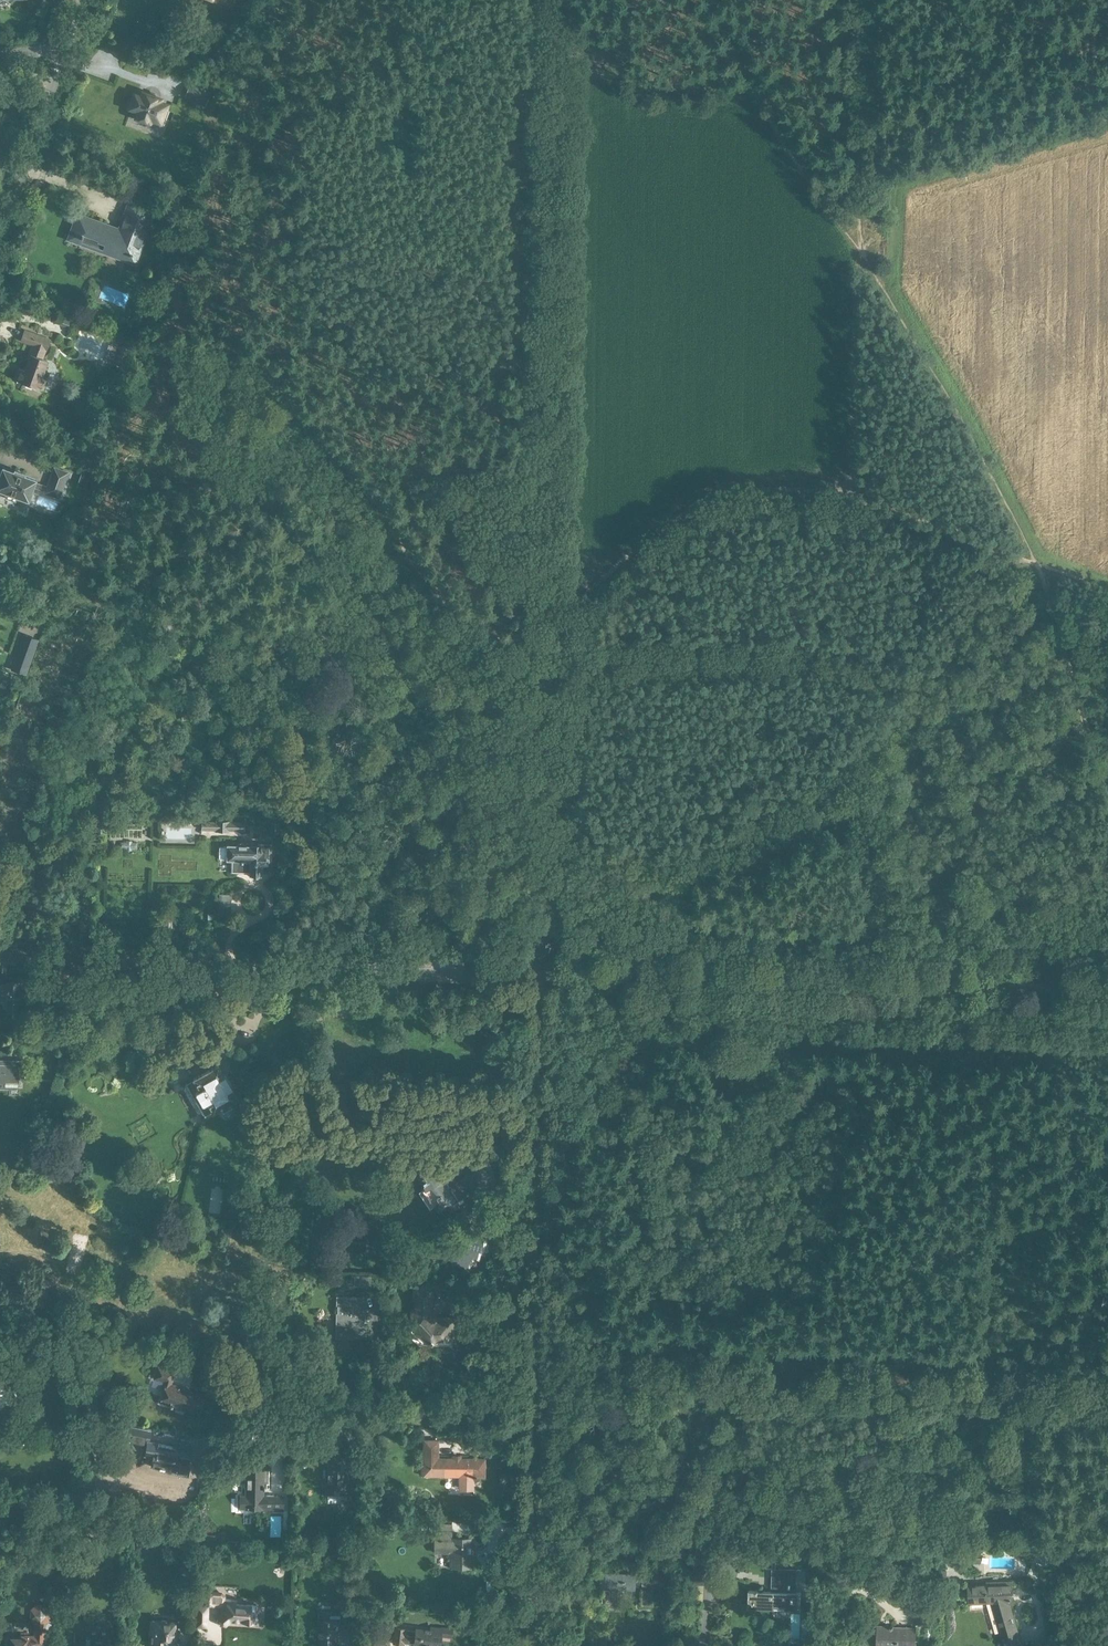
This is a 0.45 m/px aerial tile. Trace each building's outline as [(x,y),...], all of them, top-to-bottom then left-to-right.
[(239,90),(242,82),(230,78),(227,86),(239,90)] [(204,105),(210,91),(200,87),(198,92),(188,88),(184,97),(204,105)] [(140,95),(134,93),(128,109),(137,112),(135,118),(150,123),(151,120),(163,125),(169,110),(166,109),(168,104),(160,101),(161,98),(141,91),(140,95)] [(135,258),(140,246),(138,245),(145,226),(147,226),(152,213),(152,212),(152,211),(151,210),(151,209),(150,209),(133,203),(133,202),(132,202),(131,203),(130,203),(130,204),(129,204),(129,205),(124,218),(126,219),(125,221),(123,220),(119,233),(112,230),(111,230),(110,230),(110,231),(109,231),(103,229),(104,228),(104,227),(103,226),(103,225),(102,224),(101,224),(81,216),(80,216),(79,216),(78,217),(77,218),(77,219),(73,230),(83,234),(82,236),(81,236),(79,242),(96,248),(97,245),(111,250),(109,253),(130,261),(131,261),(132,261),(133,260),(134,260),(134,259),(135,259),(135,258)] [(37,388),(47,360),(42,358),(45,349),(46,349),(50,341),(37,336),(37,335),(24,330),(21,340),(33,344),(30,354),(24,370),(19,368),(15,380),(37,388)] [(62,336),(60,342),(68,345),(70,339),(62,336)] [(84,465),(80,478),(88,481),(85,488),(93,491),(100,471),(84,465)] [(47,486),(35,482),(36,480),(24,476),(25,474),(14,470),(14,472),(2,468),(0,473),(0,491),(6,493),(5,497),(15,501),(17,497),(28,501),(33,487),(45,491),(44,493),(59,498),(68,472),(54,467),(47,486)] [(227,832),(228,822),(216,821),(216,832),(227,832)] [(263,853),(261,853),(261,846),(227,845),(226,860),(233,860),(234,873),(260,874),(260,864),(263,864),(263,853)] [(7,1001),(6,1009),(18,1009),(18,1001),(20,1001),(21,990),(20,990),(18,990),(18,982),(7,982),(7,984),(0,984),(0,990),(0,993),(0,1000),(0,1001),(7,1001)] [(19,1073),(24,1073),(24,1059),(5,1059),(5,1064),(0,1063),(0,1086),(19,1086),(19,1073)] [(203,1072),(193,1078),(199,1088),(195,1090),(195,1092),(201,1103),(203,1103),(206,1101),(212,1112),(219,1108),(221,1113),(222,1112),(223,1114),(224,1115),(226,1115),(227,1115),(229,1115),(230,1114),(232,1113),(233,1112),(233,1111),(233,1109),(233,1108),(233,1106),(230,1101),(237,1097),(231,1087),(232,1086),(225,1074),(218,1063),(216,1064),(207,1069),(208,1071),(204,1074),(203,1072)] [(452,1213),(460,1208),(458,1205),(477,1192),(466,1175),(455,1183),(452,1179),(449,1178),(446,1180),(443,1174),(438,1173),(436,1175),(430,1165),(416,1174),(422,1182),(424,1181),(427,1187),(420,1192),(431,1209),(436,1205),(439,1210),(447,1205),(452,1213)] [(460,1232),(457,1243),(475,1248),(481,1250),(484,1238),(478,1237),(460,1232)] [(370,1287),(370,1276),(355,1275),(354,1287),(370,1287)] [(411,1311),(411,1320),(414,1322),(414,1326),(414,1334),(418,1338),(423,1343),(452,1343),(452,1318),(435,1318),(431,1314),(431,1289),(414,1289),(414,1308),(411,1311)] [(364,1337),(365,1324),(362,1324),(362,1321),(365,1321),(365,1297),(337,1297),(337,1317),(341,1317),(341,1328),(337,1328),(336,1337),(364,1337)] [(168,1367),(170,1360),(162,1357),(160,1364),(168,1367)] [(183,1407),(199,1412),(204,1396),(188,1391),(189,1388),(183,1386),(183,1387),(171,1383),(174,1371),(157,1366),(154,1378),(163,1381),(161,1388),(164,1389),(160,1400),(159,1403),(176,1408),(177,1403),(184,1405),(183,1407)] [(18,1397),(0,1376),(0,1412),(18,1397)] [(148,1441),(150,1430),(125,1425),(124,1433),(134,1448),(149,1451),(159,1467),(164,1468),(171,1468),(181,1461),(182,1458),(188,1459),(190,1450),(148,1441)] [(372,1443),(373,1429),(365,1429),(365,1442),(372,1443)] [(423,1465),(426,1465),(426,1475),(459,1476),(459,1485),(473,1485),(473,1477),(475,1477),(475,1476),(484,1476),(484,1458),(438,1458),(438,1440),(423,1439),(423,1465)] [(323,1469),(323,1477),(326,1477),(325,1494),(347,1494),(348,1476),(345,1476),(346,1453),(328,1453),(328,1470),(323,1469)] [(283,1495),(262,1495),(263,1489),(264,1489),(264,1469),(245,1469),(245,1494),(239,1494),(239,1508),(254,1509),(254,1505),(263,1505),(263,1509),(270,1509),(270,1511),(283,1511),(283,1495)] [(451,1524),(434,1524),(434,1552),(450,1552),(450,1567),(472,1567),(472,1552),(474,1552),(474,1546),(470,1546),(470,1538),(451,1538),(451,1524)] [(289,1529),(282,1530),(283,1544),(290,1544),(289,1529)] [(4,1543),(3,1550),(15,1552),(16,1545),(4,1543)] [(672,1546),(662,1546),(662,1559),(672,1559),(672,1546)] [(783,1574),(774,1573),(774,1591),(748,1590),(748,1604),(800,1606),(800,1592),(796,1592),(796,1570),(783,1569),(783,1574)] [(652,1606),(653,1574),(601,1573),(600,1585),(642,1586),(641,1605),(652,1606)] [(690,1579),(690,1586),(704,1587),(705,1579),(690,1579)] [(1005,1645),(1019,1645),(1021,1645),(1009,1604),(1012,1604),(1011,1597),(1009,1597),(1009,1592),(1011,1591),(1011,1581),(994,1582),(994,1585),(969,1586),(969,1602),(992,1601),(1005,1645)] [(204,1591),(203,1604),(223,1606),(222,1612),(217,1617),(218,1618),(217,1618),(216,1621),(220,1625),(222,1625),(223,1624),(224,1625),(230,1620),(255,1622),(255,1618),(256,1619),(258,1617),(258,1612),(257,1611),(253,1611),(253,1605),(231,1603),(231,1600),(224,1600),(224,1596),(221,1593),(218,1592),(204,1591)] [(3,1645),(26,1645),(43,1645),(44,1624),(49,1619),(49,1610),(45,1605),(35,1605),(31,1609),(30,1619),(35,1624),(34,1636),(19,1635),(19,1638),(4,1637),(3,1645)] [(196,1622),(196,1609),(181,1609),(181,1615),(180,1615),(180,1621),(196,1622)] [(928,1625),(928,1612),(913,1611),(913,1625),(928,1625)] [(334,1645),(335,1628),(337,1628),(337,1627),(349,1627),(350,1614),(342,1614),(342,1620),(329,1619),(329,1621),(319,1621),(318,1645),(334,1645)] [(154,1631),(154,1644),(174,1645),(175,1636),(176,1636),(176,1628),(175,1628),(175,1621),(165,1620),(165,1619),(161,1619),(160,1620),(151,1620),(151,1631),(154,1631)] [(897,1627),(893,1627),(893,1626),(877,1625),(876,1645),(915,1645),(915,1628),(904,1628),(903,1630),(897,1630),(897,1627)] [(113,1642),(113,1636),(112,1636),(112,1627),(107,1627),(107,1626),(89,1626),(84,1626),(84,1635),(82,1635),(82,1642),(83,1642),(83,1645),(112,1645),(112,1642),(113,1642)] [(441,1628),(430,1627),(429,1630),(415,1628),(415,1630),(405,1629),(395,1628),(393,1643),(403,1644),(403,1641),(410,1642),(411,1642),(413,1642),(413,1643),(426,1644),(426,1645),(427,1645),(439,1645),(440,1636),(451,1637),(452,1628),(441,1627),(441,1628)]
